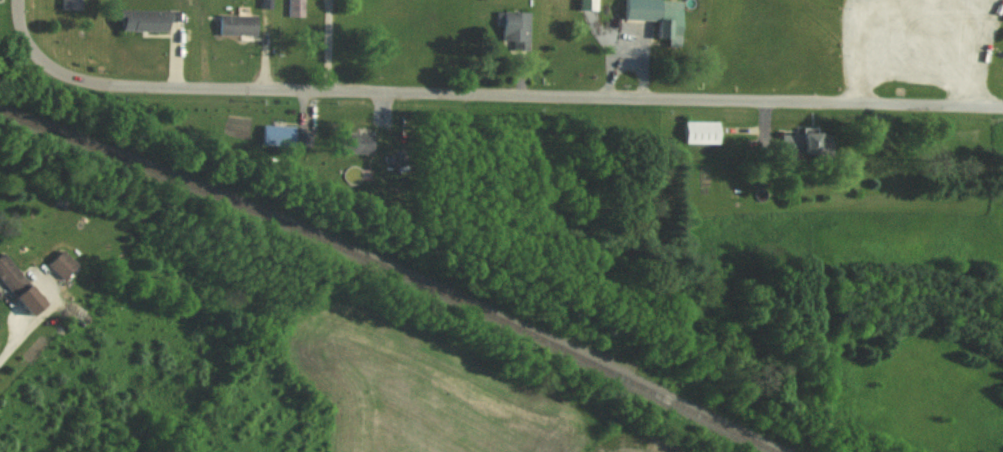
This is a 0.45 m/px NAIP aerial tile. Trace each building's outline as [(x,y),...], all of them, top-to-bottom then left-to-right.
[(81,11),(82,0),(62,0),(62,11),(81,11)] [(305,0),(289,0),(289,18),(305,18),(305,0)] [(657,21),(657,41),(679,41),(680,0),(625,0),(624,21),(657,21)] [(117,32),(169,32),(169,11),(117,11),(117,32)] [(530,13),(502,13),(502,50),(530,50),(530,13)] [(256,16),(220,16),(220,35),(256,35),(256,16)] [(717,145),(717,123),(684,123),(684,145),(717,145)] [(294,127),(262,127),(262,146),(294,146),(294,127)] [(336,155),(371,155),(371,134),(336,134),(336,155)] [(780,134),(780,155),(829,155),(829,134),(780,134)] [(76,266),(61,251),(46,265),(62,281),(76,266)] [(3,254),(0,256),(0,281),(14,299),(29,287),(3,254)]
